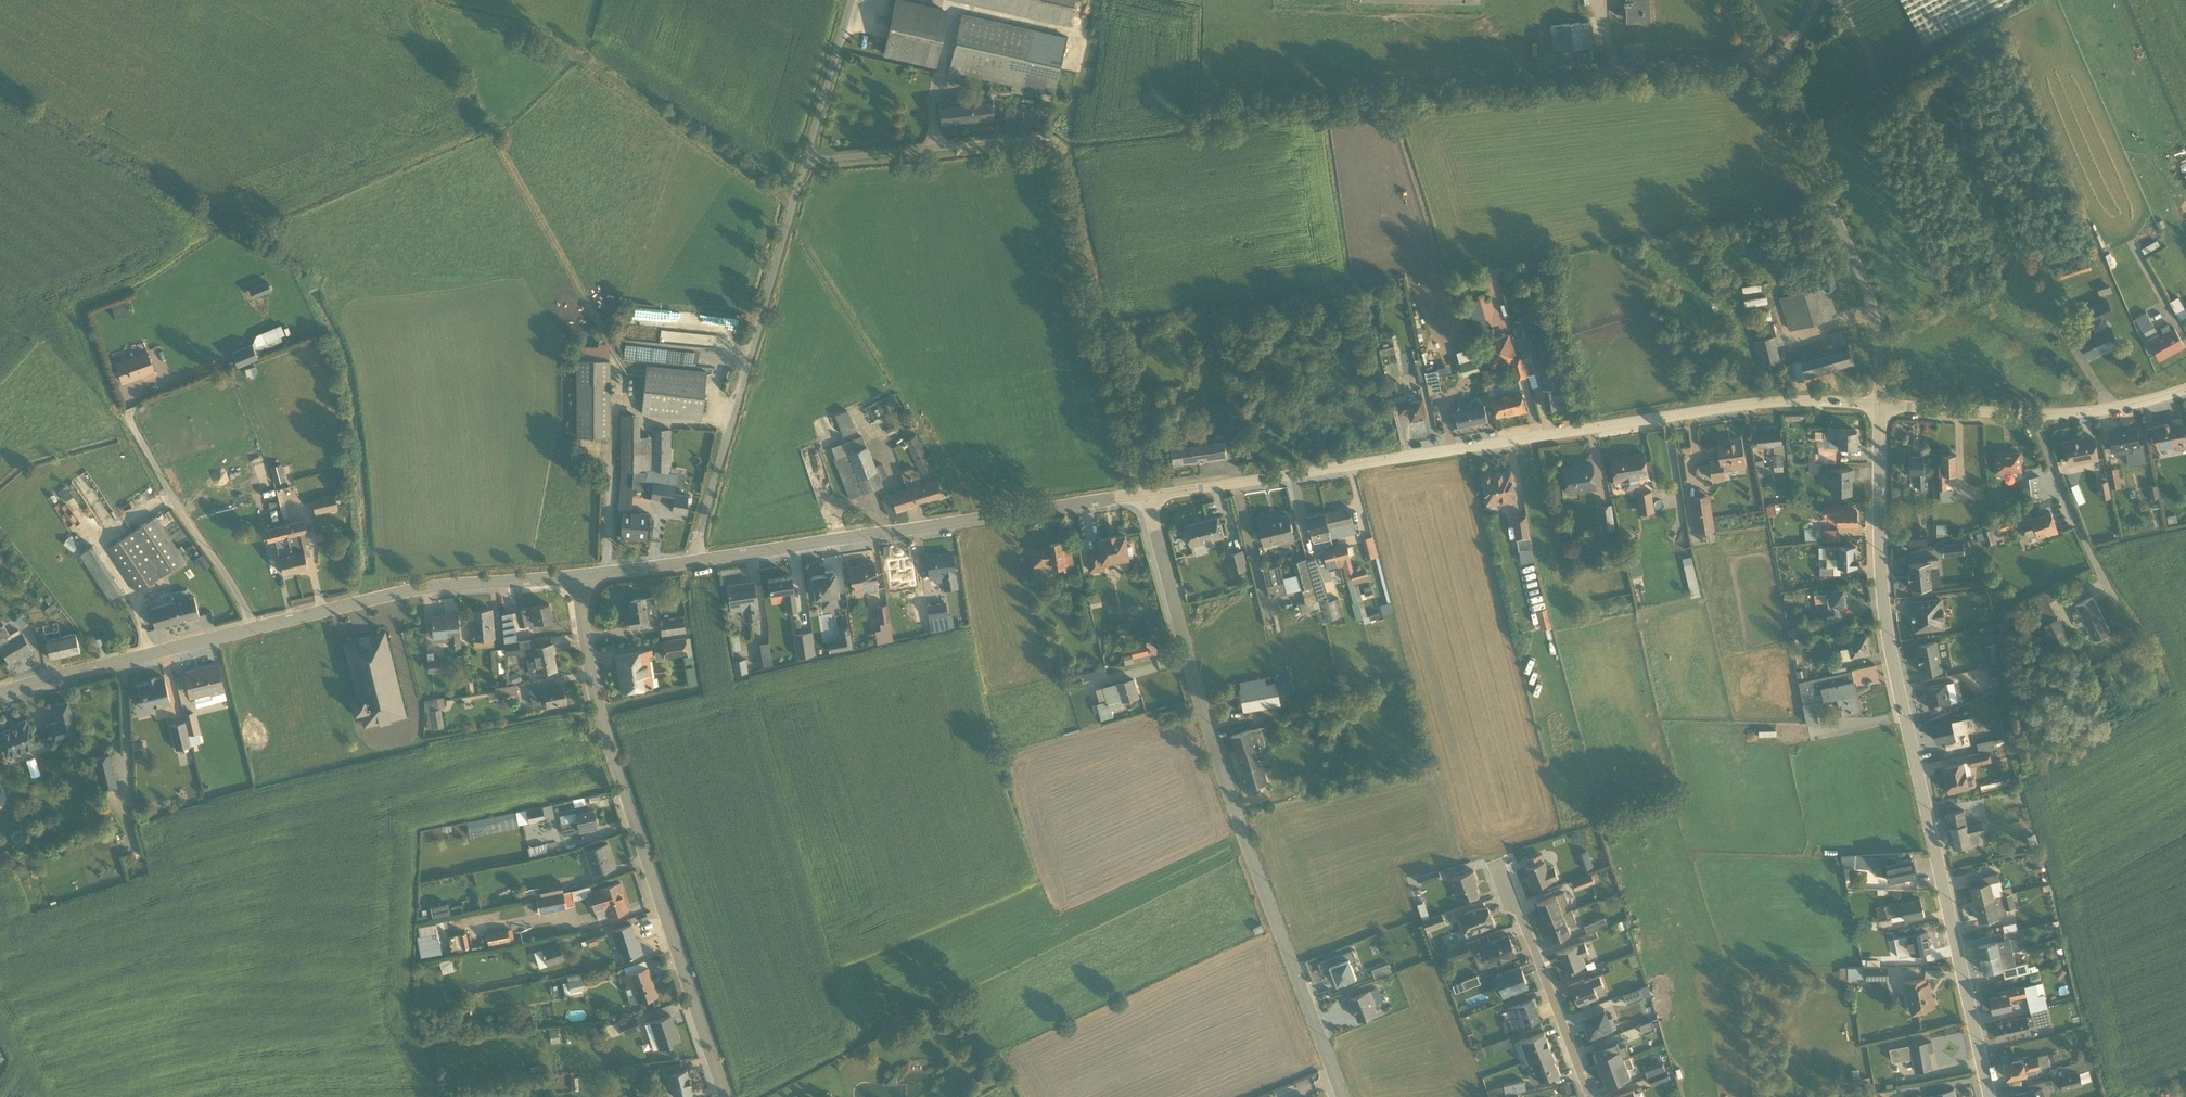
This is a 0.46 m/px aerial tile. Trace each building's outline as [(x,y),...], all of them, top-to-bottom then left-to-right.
[(905,0),(894,0),(883,53),(935,64),(947,9),(905,0)] [(1071,26),(1078,0),(960,0),(1071,26)] [(1627,20),(1650,19),(1649,0),(1626,0),(1627,20)] [(1057,94),(1070,36),(960,12),(945,80),(965,84),(967,75),(1057,94)] [(1590,21),(1552,26),(1555,51),(1593,47),(1590,21)] [(989,98),(937,103),(939,124),(991,119),(989,98)] [(2172,156),(2180,168),(2185,165),(2185,154),(2184,150),(2172,156)] [(1757,227),(1740,232),(1743,244),(1761,240),(1757,227)] [(1640,261),(1636,244),(1620,248),(1624,265),(1640,261)] [(2056,264),(2060,278),(2090,269),(2086,255),(2056,264)] [(268,282),(250,288),(253,298),(272,292),(268,282)] [(1789,296),(1780,299),(1789,329),(1837,314),(1827,284),(1804,292),(1801,282),(1786,286),(1789,296)] [(2100,297),(2112,292),(2108,282),(2096,287),(2100,297)] [(2178,296),(2170,301),(2180,319),(2185,316),(2185,310),(2178,296)] [(2080,339),(2089,357),(2117,344),(2106,319),(2115,315),(2107,298),(2082,310),(2093,333),(2080,339)] [(127,299),(112,302),(115,318),(130,315),(127,299)] [(2153,324),(2146,312),(2135,318),(2142,331),(2153,324)] [(1419,313),(1413,315),(1422,357),(1427,379),(1429,392),(1442,389),(1438,368),(1431,370),(1419,313)] [(1649,329),(1658,326),(1655,314),(1645,316),(1649,329)] [(138,329),(146,326),(142,316),(134,319),(138,329)] [(1753,340),(1760,366),(1768,364),(1769,369),(1779,366),(1777,361),(1780,361),(1773,336),(1776,335),(1772,323),(1753,329),(1756,340),(1753,340)] [(2163,332),(2148,340),(2159,359),(2184,345),(2174,326),(2170,328),(2167,324),(2160,328),(2163,332)] [(718,344),(719,333),(661,327),(659,341),(627,338),(625,357),(668,361),(670,340),(718,344)] [(1791,362),(1796,379),(1851,363),(1841,329),(1829,333),(1834,347),(1823,350),(1821,342),(1797,349),(1800,360),(1791,362)] [(1527,375),(1522,357),(1517,358),(1509,333),(1482,342),(1491,368),(1510,361),(1516,379),(1527,375)] [(258,349),(282,340),(280,335),(256,344),(258,349)] [(1522,357),(1527,375),(1535,373),(1524,335),(1516,337),(1522,357)] [(235,351),(239,363),(259,356),(255,344),(235,351)] [(1398,360),(1394,346),(1379,350),(1383,364),(1398,360)] [(610,347),(576,347),(575,437),(609,438),(610,347)] [(1479,370),(1472,347),(1456,352),(1463,375),(1479,370)] [(117,361),(123,379),(150,369),(144,352),(117,361)] [(2041,357),(2042,366),(2057,365),(2056,356),(2041,357)] [(1427,379),(1422,357),(1415,358),(1420,381),(1427,379)] [(642,399),(641,414),(702,420),(707,372),(646,366),(644,379),(634,378),(632,398),(642,399)] [(1559,405),(1557,395),(1561,394),(1559,374),(1556,374),(1556,370),(1546,371),(1547,375),(1543,376),(1545,388),(1542,388),(1545,407),(1559,405)] [(1399,389),(1398,380),(1391,381),(1392,390),(1399,389)] [(1519,380),(1490,387),(1492,394),(1488,395),(1491,408),(1496,407),(1497,414),(1513,411),(1513,413),(1526,410),(1519,380)] [(1421,396),(1397,401),(1400,413),(1409,411),(1411,420),(1426,416),(1421,396)] [(1458,427),(1488,420),(1482,396),(1470,399),(1471,401),(1466,402),(1466,399),(1456,401),(1458,409),(1454,409),(1455,412),(1448,413),(1451,427),(1458,425),(1458,427)] [(847,407),(834,412),(841,434),(855,430),(847,407)] [(638,417),(620,416),(619,512),(622,513),(620,537),(646,540),(647,513),(630,512),(632,489),(643,490),(642,498),(672,503),(671,511),(685,512),(688,485),(683,484),(685,469),(670,466),(670,429),(651,428),(650,437),(641,438),(638,417)] [(2153,426),(2157,450),(2174,447),(2175,450),(2185,448),(2185,445),(2181,417),(2170,420),(2170,423),(2153,426)] [(2136,426),(2109,431),(2113,453),(2130,450),(2132,460),(2148,457),(2146,444),(2139,446),(2136,426)] [(1757,429),(1759,447),(1773,446),(1773,454),(1772,454),(1773,467),(1774,466),(1775,471),(1783,470),(1782,463),(1785,463),(1784,444),(1781,444),(1780,430),(1767,431),(1766,428),(1757,429)] [(1857,431),(1824,431),(1824,440),(1818,440),(1818,454),(1815,454),(1815,462),(1826,462),(1836,462),(1836,446),(1857,446),(1857,431)] [(862,435),(829,447),(848,498),(881,485),(879,478),(884,476),(879,462),(874,464),(862,435)] [(932,467),(916,435),(905,441),(921,473),(932,467)] [(1225,437),(1171,444),(1174,464),(1228,456),(1225,437)] [(2093,437),(2064,442),(2068,464),(2097,458),(2093,437)] [(1745,466),(1741,438),(1719,441),(1721,457),(1709,459),(1712,480),(1726,478),(1724,469),(1745,466)] [(1995,453),(1996,471),(2021,470),(2020,451),(1995,453)] [(1648,476),(1644,453),(1612,458),(1616,484),(1627,489),(1636,488),(1640,484),(1639,478),(1648,476)] [(1941,464),(1938,464),(1939,500),(1953,500),(1952,489),(1947,489),(1946,474),(1956,474),(1956,454),(1941,455),(1941,464)] [(1916,486),(1924,486),(1923,456),(1908,456),(1909,466),(1906,466),(1907,473),(1916,473),(1916,486)] [(1762,459),(1755,460),(1758,476),(1771,473),(1769,465),(1764,466),(1762,459)] [(1597,490),(1592,463),(1585,464),(1585,462),(1578,463),(1578,465),(1564,468),(1569,494),(1597,490)] [(1826,473),(1826,462),(1815,462),(1809,462),(1809,473),(1826,473)] [(281,464),(271,467),(275,483),(285,481),(281,464)] [(887,514),(941,496),(935,478),(921,482),(917,469),(914,470),(913,467),(900,472),(905,488),(881,495),(887,514)] [(2119,486),(2116,468),(2108,470),(2111,488),(2119,486)] [(1831,477),(1831,493),(1851,493),(1851,478),(1853,478),(1853,469),(1828,469),(1828,477),(1831,477)] [(1515,499),(1510,471),(1493,474),(1491,471),(1488,470),(1485,471),(1484,472),(1483,476),(1488,504),(1515,499)] [(2026,488),(2028,501),(2039,500),(2038,491),(2041,490),(2039,475),(2025,477),(2025,480),(2021,480),(2022,489),(2026,488)] [(2097,481),(2101,499),(2111,496),(2107,479),(2097,481)] [(2159,497),(2157,484),(2148,486),(2150,499),(2159,497)] [(1651,491),(1637,494),(1641,513),(1655,510),(1651,491)] [(1714,528),(1709,494),(1692,496),(1697,531),(1714,528)] [(261,498),(267,518),(281,515),(275,495),(261,498)] [(335,495),(312,500),(315,514),(338,509),(335,495)] [(1615,527),(1612,503),(1599,505),(1602,529),(1615,527)] [(1777,514),(1775,505),(1766,506),(1768,516),(1777,514)] [(1837,517),(1837,525),(1856,525),(1856,509),(1847,509),(1847,506),(1825,506),(1825,517),(1837,517)] [(1349,507),(1325,512),(1331,538),(1359,531),(1357,521),(1352,522),(1349,507)] [(2047,535),(2056,533),(2049,511),(2031,516),(2030,512),(1997,523),(1999,531),(2019,525),(2021,533),(2023,532),(2024,536),(2035,532),(2036,536),(2046,533),(2047,535)] [(1331,538),(1325,512),(1308,516),(1313,541),(1331,538)] [(1534,560),(1527,513),(1513,515),(1521,562),(1534,560)] [(1294,539),(1287,514),(1259,521),(1265,546),(1294,539)] [(1224,537),(1218,516),(1185,524),(1190,545),(1205,541),(1204,536),(1211,535),(1212,540),(1224,537)] [(185,560),(155,517),(110,549),(139,591),(185,560)] [(303,521),(284,526),(296,572),(308,568),(305,557),(309,556),(306,543),(309,542),(303,521)] [(1946,524),(1936,524),(1937,537),(1950,537),(1949,530),(1947,531),(1946,524)] [(296,572),(284,526),(265,531),(268,542),(275,540),(284,575),(296,572)] [(1812,528),(1804,529),(1805,542),(1817,541),(1816,538),(1813,538),(1812,528)] [(1838,528),(1822,529),(1823,540),(1838,539),(1838,528)] [(1926,543),(1925,528),(1908,529),(1909,544),(1926,543)] [(1983,530),(1988,543),(1993,541),(1989,528),(1983,530)] [(1985,541),(1981,530),(1975,533),(1978,543),(1985,541)] [(1105,560),(1132,556),(1130,545),(1128,546),(1126,534),(1116,536),(1115,533),(1109,534),(1109,537),(1100,538),(1101,549),(1085,552),(1088,571),(1106,568),(1105,560)] [(1373,535),(1362,538),(1368,557),(1378,554),(1373,535)] [(75,551),(79,541),(68,536),(63,545),(75,551)] [(1051,545),(1032,548),(1035,565),(1051,563),(1052,568),(1064,566),(1064,570),(1075,569),(1072,548),(1063,550),(1061,541),(1050,542),(1051,545)] [(1942,544),(1943,555),(1963,552),(1962,542),(1942,544)] [(1348,544),(1333,548),(1338,565),(1344,564),(1353,602),(1350,602),(1355,620),(1370,616),(1370,619),(1380,617),(1378,609),(1362,613),(1359,600),(1362,599),(1357,582),(1367,579),(1365,568),(1355,571),(1348,544)] [(123,589),(94,546),(80,555),(109,598),(123,589)] [(1855,556),(1855,546),(1823,547),(1823,558),(1826,558),(1827,567),(1819,567),(1820,575),(1834,574),(1833,566),(1856,565),(1856,556),(1855,556)] [(1338,565),(1333,548),(1323,550),(1328,568),(1338,565)] [(1243,549),(1227,553),(1232,572),(1247,568),(1243,549)] [(957,589),(951,552),(939,554),(939,556),(926,559),(930,580),(941,578),(943,592),(957,589)] [(202,553),(195,559),(203,569),(210,563),(202,553)] [(1640,556),(1629,558),(1632,574),(1643,572),(1640,556)] [(1317,557),(1308,560),(1319,600),(1325,621),(1344,616),(1339,597),(1329,599),(1317,557)] [(1937,558),(1927,559),(1927,561),(1909,563),(1910,572),(1908,572),(1909,581),(1911,580),(1912,589),(1931,587),(1929,567),(1938,566),(1937,558)] [(1263,569),(1270,596),(1301,589),(1305,603),(1319,600),(1308,560),(1294,563),(1297,573),(1284,576),(1281,564),(1263,569)] [(1690,595),(1699,594),(1695,561),(1686,562),(1690,595)] [(878,591),(874,564),(848,568),(852,594),(868,591),(868,593),(878,591)] [(833,573),(833,570),(824,571),(824,575),(810,577),(813,600),(820,599),(821,609),(837,606),(836,598),(839,598),(835,573),(833,573)] [(797,616),(791,576),(768,579),(770,596),(783,595),(784,602),(786,602),(788,617),(797,616)] [(2068,637),(2050,601),(2066,592),(2061,582),(2044,591),(2045,593),(2032,600),(2048,631),(2039,636),(2046,648),(2068,637)] [(759,620),(753,583),(727,587),(732,612),(742,611),(744,623),(759,620)] [(1974,600),(1986,600),(1986,587),(1974,587),(1974,600)] [(1822,609),(1824,619),(1840,616),(1839,607),(1845,606),(1843,600),(1846,599),(1845,592),(1844,592),(1843,589),(1814,595),(1815,604),(1822,603),(1823,609),(1822,609)] [(150,609),(155,628),(199,616),(194,596),(150,609)] [(1101,596),(1090,598),(1092,606),(1102,604),(1101,596)] [(657,618),(653,597),(628,601),(631,619),(629,619),(630,628),(649,626),(648,620),(657,618)] [(2108,632),(2110,631),(2092,597),(2076,605),(2078,610),(2072,613),(2080,629),(2086,626),(2093,639),(2101,635),(2106,639),(2109,637),(2108,632)] [(1941,598),(1911,602),(1914,630),(1944,626),(1941,598)] [(50,617),(59,610),(55,603),(45,609),(50,617)] [(947,617),(945,603),(927,606),(929,619),(923,620),(925,633),(953,629),(951,616),(947,617)] [(517,641),(515,630),(544,624),(544,622),(551,620),(548,605),(501,614),(504,643),(517,641)] [(892,641),(887,605),(876,606),(879,631),(875,631),(876,643),(892,641)] [(1537,608),(1542,627),(1553,624),(1548,605),(1537,608)] [(494,645),(491,610),(469,612),(472,647),(494,645)] [(460,647),(456,613),(447,614),(447,617),(431,618),(433,642),(447,641),(448,648),(460,647)] [(15,620),(21,625),(25,620),(19,615),(15,620)] [(685,632),(683,617),(659,620),(661,635),(685,632)] [(43,627),(50,659),(80,652),(75,633),(60,637),(57,624),(43,627)] [(829,652),(853,648),(849,624),(839,625),(841,639),(828,641),(829,652)] [(31,650),(19,629),(9,635),(3,626),(0,628),(0,646),(10,662),(31,650)] [(405,717),(385,632),(342,642),(344,651),(348,650),(359,697),(351,699),(355,715),(363,713),(367,726),(405,717)] [(738,634),(729,635),(731,651),(740,650),(738,634)] [(1866,635),(1847,638),(1848,647),(1840,648),(1842,660),(1852,659),(1851,657),(1870,653),(1866,635)] [(688,638),(661,642),(663,658),(690,654),(688,638)] [(517,641),(504,643),(505,655),(524,654),(525,660),(526,660),(529,677),(538,676),(537,674),(556,670),(553,653),(555,653),(553,644),(532,648),(531,640),(517,641)] [(1937,640),(1917,644),(1919,655),(1918,655),(1919,662),(1920,662),(1923,673),(1952,667),(1946,640),(1937,642),(1937,640)] [(1998,640),(1984,643),(1988,661),(2002,658),(1998,640)] [(772,664),(768,642),(760,643),(763,665),(772,664)] [(1146,643),(1131,647),(1134,662),(1150,659),(1146,643)] [(503,649),(491,650),(492,672),(504,672),(503,649)] [(615,655),(621,692),(654,687),(648,650),(615,655)] [(445,672),(445,659),(433,659),(433,653),(427,653),(428,673),(445,672)] [(694,655),(685,655),(686,684),(696,683),(694,655)] [(743,660),(725,665),(728,677),(746,673),(743,660)] [(224,695),(217,665),(183,673),(189,699),(208,695),(209,698),(224,695)] [(1995,687),(2008,683),(2003,665),(1991,668),(1995,687)] [(1989,672),(1986,672),(1986,666),(1965,668),(1966,675),(1982,674),(1983,680),(1990,679),(1989,672)] [(1833,674),(1798,681),(1805,718),(1817,715),(1814,702),(1838,698),(1839,705),(1841,705),(1843,712),(1857,709),(1854,693),(1856,692),(1852,670),(1846,672),(1845,667),(1832,669),(1833,674)] [(1105,669),(1082,675),(1083,681),(1107,676),(1105,669)] [(522,680),(518,671),(509,676),(513,684),(522,680)] [(166,686),(175,684),(173,674),(164,676),(166,686)] [(1239,688),(1243,710),(1280,703),(1277,683),(1274,684),(1274,682),(1266,683),(1264,677),(1241,681),(1242,687),(1239,688)] [(138,686),(144,711),(170,705),(164,678),(153,680),(154,682),(138,686)] [(477,678),(465,679),(467,693),(473,693),(473,688),(478,687),(477,678)] [(1140,697),(1134,679),(1103,688),(1106,701),(1093,705),(1095,714),(1099,713),(1101,720),(1113,717),(1112,710),(1116,709),(1116,708),(1123,706),(1122,702),(1140,697)] [(1946,682),(1924,687),(1929,708),(1933,710),(1939,709),(1941,706),(1951,703),(1946,682)] [(495,690),(497,697),(517,693),(515,685),(495,690)] [(552,686),(530,691),(533,707),(545,705),(545,707),(565,703),(562,687),(553,689),(552,686)] [(445,709),(443,698),(423,701),(429,730),(444,727),(440,710),(445,709)] [(78,738),(69,701),(54,705),(58,721),(49,723),(54,744),(78,738)] [(1175,709),(1164,712),(1166,720),(1177,716),(1175,709)] [(183,715),(184,721),(191,745),(202,742),(194,712),(183,715)] [(1972,717),(1933,726),(1937,741),(1945,739),(1945,742),(1968,737),(1967,731),(1975,730),(1972,717)] [(38,747),(28,720),(17,724),(18,727),(0,734),(0,742),(1,745),(0,745),(0,752),(1,756),(5,754),(7,759),(38,747)] [(191,745),(184,721),(170,725),(176,749),(191,745)] [(1274,736),(1270,723),(1262,725),(1265,739),(1274,736)] [(1245,730),(1232,734),(1247,788),(1268,782),(1258,746),(1266,744),(1261,726),(1254,728),(1254,727),(1245,730)] [(1991,732),(1976,735),(1978,744),(1987,742),(1988,750),(1995,748),(1991,732)] [(2005,736),(1994,739),(1996,748),(2008,744),(2005,736)] [(141,750),(142,740),(133,740),(132,750),(141,750)] [(1989,750),(1967,755),(1970,765),(1991,761),(1989,750)] [(110,755),(94,759),(102,790),(117,786),(110,755)] [(1945,780),(1948,792),(1974,786),(1976,783),(1975,777),(1971,775),(1969,761),(1945,766),(1948,779),(1945,780)] [(2004,780),(1980,785),(1981,791),(2006,785),(2004,780)] [(518,811),(520,825),(554,819),(551,805),(526,810),(525,809),(518,811)] [(579,831),(596,827),(593,810),(575,814),(574,812),(558,816),(563,836),(579,832),(579,831)] [(1964,810),(1946,813),(1953,848),(1976,844),(1974,834),(1983,832),(1982,823),(1967,826),(1964,810)] [(517,811),(485,816),(487,831),(520,826),(517,811)] [(584,851),(591,875),(615,867),(605,839),(583,846),(585,851),(584,851)] [(529,855),(546,852),(544,843),(527,846),(529,855)] [(1579,851),(1585,867),(1594,864),(1587,848),(1579,851)] [(1533,887),(1549,880),(1549,881),(1558,877),(1554,865),(1547,868),(1541,851),(1527,857),(1530,864),(1528,865),(1532,877),(1530,879),(1533,887)] [(1895,857),(1864,855),(1864,859),(1859,858),(1858,866),(1894,869),(1897,878),(1914,874),(1911,859),(1894,862),(1895,857)] [(1417,874),(1420,883),(1441,877),(1438,867),(1417,874)] [(1474,869),(1450,879),(1458,901),(1481,893),(1476,878),(1477,877),(1474,869)] [(1572,877),(1576,888),(1600,880),(1596,869),(1572,877)] [(1974,902),(2011,893),(2009,886),(2001,888),(1997,873),(1969,879),(1974,902)] [(524,891),(526,900),(563,892),(560,881),(538,886),(538,888),(524,891)] [(622,890),(620,883),(589,893),(591,900),(589,901),(590,907),(593,906),(598,920),(626,911),(620,891),(622,890)] [(591,891),(589,886),(576,890),(535,898),(538,914),(566,908),(566,907),(575,905),(574,900),(587,896),(586,892),(591,891)] [(1537,901),(1545,919),(1565,911),(1563,907),(1568,901),(1564,891),(1537,901)] [(2011,893),(1974,902),(1979,920),(2007,913),(2006,909),(2014,907),(2011,893)] [(1919,897),(1875,907),(1877,920),(1903,915),(1903,918),(1922,914),(1919,897)] [(433,916),(449,912),(446,901),(430,905),(433,916)] [(1488,905),(1459,917),(1466,936),(1496,924),(1488,905)] [(1545,919),(1552,939),(1573,931),(1570,924),(1577,921),(1572,908),(1565,911),(1545,919)] [(1437,914),(1435,909),(1420,913),(1421,919),(1437,914)] [(1446,924),(1442,914),(1422,921),(1426,931),(1446,924)] [(1587,929),(1608,924),(1606,917),(1585,921),(1587,929)] [(1625,927),(1622,920),(1617,922),(1619,929),(1625,927)] [(442,953),(435,924),(419,928),(420,935),(416,936),(421,958),(442,953)] [(631,925),(611,931),(617,951),(615,952),(618,961),(643,953),(642,953),(639,945),(639,944),(637,945),(631,925)] [(1255,934),(1263,931),(1260,925),(1253,928),(1255,934)] [(1978,946),(1981,958),(2000,953),(2012,950),(2010,938),(2027,934),(2025,927),(2003,932),(2004,940),(1978,946)] [(511,929),(485,933),(488,949),(514,944),(511,929)] [(1926,931),(1890,939),(1892,948),(1900,946),(1900,949),(1907,947),(1909,955),(1930,950),(1926,931)] [(454,948),(469,948),(468,933),(453,933),(454,948)] [(1488,965),(1516,955),(1508,935),(1480,946),(1488,965)] [(595,937),(586,940),(589,947),(597,944),(595,937)] [(547,966),(564,961),(558,943),(541,949),(542,949),(533,952),(539,968),(547,966)] [(1467,943),(1446,951),(1449,962),(1471,954),(1467,943)] [(1586,963),(1583,956),(1587,955),(1583,943),(1559,952),(1566,971),(1586,963)] [(2000,953),(1981,958),(1984,972),(2002,968),(2004,978),(2028,973),(2026,963),(2027,963),(2024,948),(2012,950),(2016,965),(2003,967),(2000,953)] [(1352,950),(1318,963),(1322,975),(1330,971),(1336,986),(1356,979),(1350,964),(1357,962),(1352,950)] [(1890,951),(1879,953),(1880,960),(1891,957),(1890,951)] [(440,959),(442,971),(453,969),(452,957),(440,959)] [(626,974),(623,975),(627,988),(624,989),(629,1006),(657,997),(645,961),(624,968),(626,974)] [(1388,964),(1371,971),(1374,979),(1391,973),(1388,964)] [(1528,987),(1520,967),(1494,977),(1493,983),(1494,989),(1497,995),(1502,998),(1528,987)] [(1839,977),(1862,977),(1862,967),(1839,967),(1839,977)] [(1888,967),(1866,967),(1866,978),(1888,978),(1888,967)] [(502,979),(511,977),(509,968),(499,971),(502,979)] [(1569,985),(1577,1005),(1598,996),(1595,989),(1604,985),(1599,973),(1569,985)] [(579,975),(565,978),(566,983),(562,984),(565,999),(584,994),(579,975)] [(1477,976),(1462,982),(1466,990),(1480,984),(1477,976)] [(1925,978),(1905,982),(1911,1014),(1926,1011),(1926,1008),(1936,1006),(1933,995),(1931,995),(1929,985),(1927,985),(1925,978)] [(1861,999),(1862,980),(1853,980),(1853,999),(1861,999)] [(2026,995),(2030,1012),(2048,1008),(2041,982),(1998,992),(1998,996),(1989,998),(1993,1012),(2012,1007),(2010,999),(2026,995)] [(1642,985),(1625,991),(1628,1000),(1645,994),(1642,985)] [(1381,986),(1350,999),(1359,1020),(1376,1013),(1373,1006),(1383,1002),(1380,993),(1383,991),(1381,986)] [(1520,1027),(1540,1019),(1533,1000),(1507,1009),(1511,1019),(1516,1017),(1520,1027)] [(1605,1008),(1583,1017),(1590,1037),(1616,1027),(1612,1016),(1608,1017),(1605,1008)] [(2048,1008),(2030,1012),(2031,1015),(1995,1024),(1999,1039),(2030,1032),(2028,1025),(2033,1024),(2034,1027),(2051,1023),(2048,1008)] [(616,1012),(607,1015),(609,1024),(619,1020),(616,1012)] [(653,1050),(671,1045),(670,1042),(678,1039),(675,1030),(673,1031),(671,1025),(676,1023),(673,1024),(670,1016),(645,1025),(653,1050)] [(635,1017),(601,1028),(604,1037),(621,1032),(622,1036),(640,1030),(635,1017)] [(1633,1025),(1631,1019),(1624,1022),(1626,1028),(1633,1025)] [(1664,1031),(1660,1020),(1655,1022),(1659,1033),(1664,1031)] [(551,1043),(560,1042),(559,1028),(550,1029),(551,1043)] [(1551,1053),(1543,1032),(1513,1044),(1522,1064),(1525,1063),(1551,1053)] [(1599,1068),(1630,1056),(1626,1044),(1619,1047),(1616,1040),(1592,1050),(1599,1068)] [(1889,1048),(1891,1061),(1911,1058),(1913,1070),(1930,1067),(1927,1050),(1931,1050),(1930,1040),(1889,1048)] [(2090,1048),(2080,1050),(2083,1060),(2092,1058),(2090,1048)] [(2056,1052),(2049,1054),(2051,1061),(2058,1060),(2056,1052)] [(1560,1075),(1551,1053),(1525,1063),(1530,1075),(1537,1073),(1540,1080),(1548,1077),(1549,1079),(1560,1075)] [(2013,1063),(2004,1065),(2008,1078),(2026,1074),(2026,1075),(2037,1073),(2036,1069),(2050,1066),(2047,1053),(2038,1055),(2038,1057),(2029,1059),(2028,1055),(2012,1059),(2013,1063)] [(1630,1056),(1599,1068),(1606,1086),(1631,1076),(1628,1069),(1634,1066),(1630,1056)] [(2064,1075),(2088,1069),(2095,1067),(2093,1060),(2083,1063),(2083,1061),(2062,1066),(2064,1075)] [(660,1068),(662,1076),(665,1076),(668,1090),(671,1090),(673,1096),(674,1096),(692,1093),(686,1070),(682,1071),(680,1064),(660,1068)] [(643,1066),(625,1068),(626,1082),(644,1080),(643,1066)] [(2064,1075),(2060,1076),(2060,1077),(2051,1080),(2053,1090),(2062,1088),(2063,1090),(2082,1085),(2082,1083),(2091,1080),(2088,1069),(2064,1075)] [(1667,1070),(1649,1077),(1653,1086),(1671,1079),(1667,1070)] [(2057,1070),(2049,1072),(2050,1078),(2059,1077),(2057,1070)] [(896,1082),(896,1074),(884,1074),(885,1083),(896,1082)] [(1526,1090),(1524,1082),(1504,1086),(1504,1088),(1492,1091),(1493,1096),(1494,1096),(1526,1090)] [(1571,1092),(1568,1084),(1559,1087),(1562,1095),(1571,1092)] [(1953,1088),(1931,1094),(1932,1096),(1955,1096),(1953,1088)] [(2016,1094),(2016,1096),(2045,1096),(2043,1088),(2016,1094)]
